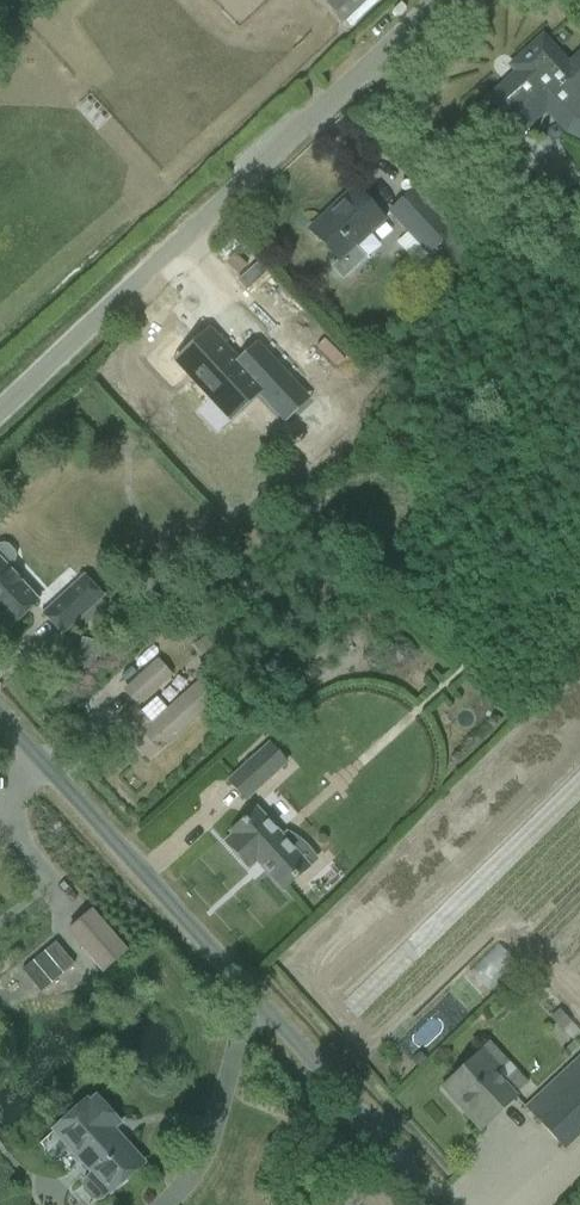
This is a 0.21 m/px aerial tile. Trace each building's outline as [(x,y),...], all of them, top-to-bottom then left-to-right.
[(325,4),(344,23),(368,0),(328,0),(325,4)] [(489,103),(505,121),(517,133),(549,103),(570,124),(579,129),(579,70),(576,78),(549,48),(546,51),(540,44),(515,66),(523,76),(511,87),(509,85),(489,103)] [(365,258),(355,247),(384,220),(354,188),(339,202),(343,205),(314,233),(310,229),(309,230),(326,247),(337,260),(329,268),(341,281),(365,258)] [(390,212),(406,230),(427,252),(452,229),(414,189),(390,212)] [(197,319),(165,349),(196,382),(203,374),(222,394),(241,375),(255,390),(278,368),(239,326),(221,344),(197,319)] [(259,428),(298,469),(343,425),(305,384),(259,428)] [(5,569),(13,562),(15,557),(15,555),(7,545),(2,543),(0,544),(0,622),(7,629),(36,602),(5,569)] [(85,577),(44,613),(62,633),(77,620),(83,627),(105,607),(98,600),(102,597),(85,577)] [(81,668),(102,673),(109,648),(88,642),(81,668)] [(156,662),(122,693),(135,707),(136,708),(169,677),(156,662)] [(135,707),(117,723),(149,759),(167,743),(194,719),(214,702),(199,684),(179,702),(168,712),(156,698),(140,713),(136,708),(135,707)] [(244,803),(287,764),(270,745),(227,784),(244,803)] [(282,891),(300,875),(316,860),(304,843),(285,830),(277,836),(255,812),(248,818),(230,833),(232,836),(225,842),(249,869),(256,863),(282,891)] [(124,953),(90,913),(68,931),(102,971),(124,953)] [(55,946),(22,973),(39,995),(73,968),(55,946)] [(476,1016),(525,966),(506,947),(457,997),(476,1016)] [(558,1008),(549,1017),(561,1030),(571,1022),(558,1008)] [(579,1045),(575,1040),(573,1042),(573,1041),(564,1048),(569,1054),(579,1045)] [(418,1055),(411,1061),(418,1068),(418,1069),(425,1062),(418,1055)] [(485,1126),(502,1110),(515,1098),(476,1056),(442,1088),(460,1107),(464,1104),(485,1126)] [(579,1135),(579,1057),(525,1108),(564,1150),(579,1135)] [(53,1131),(92,1174),(84,1180),(83,1187),(84,1193),(92,1201),(96,1201),(103,1199),(143,1163),(124,1142),(121,1145),(109,1133),(119,1124),(95,1097),(89,1103),(87,1101),(69,1117),(53,1131)]
